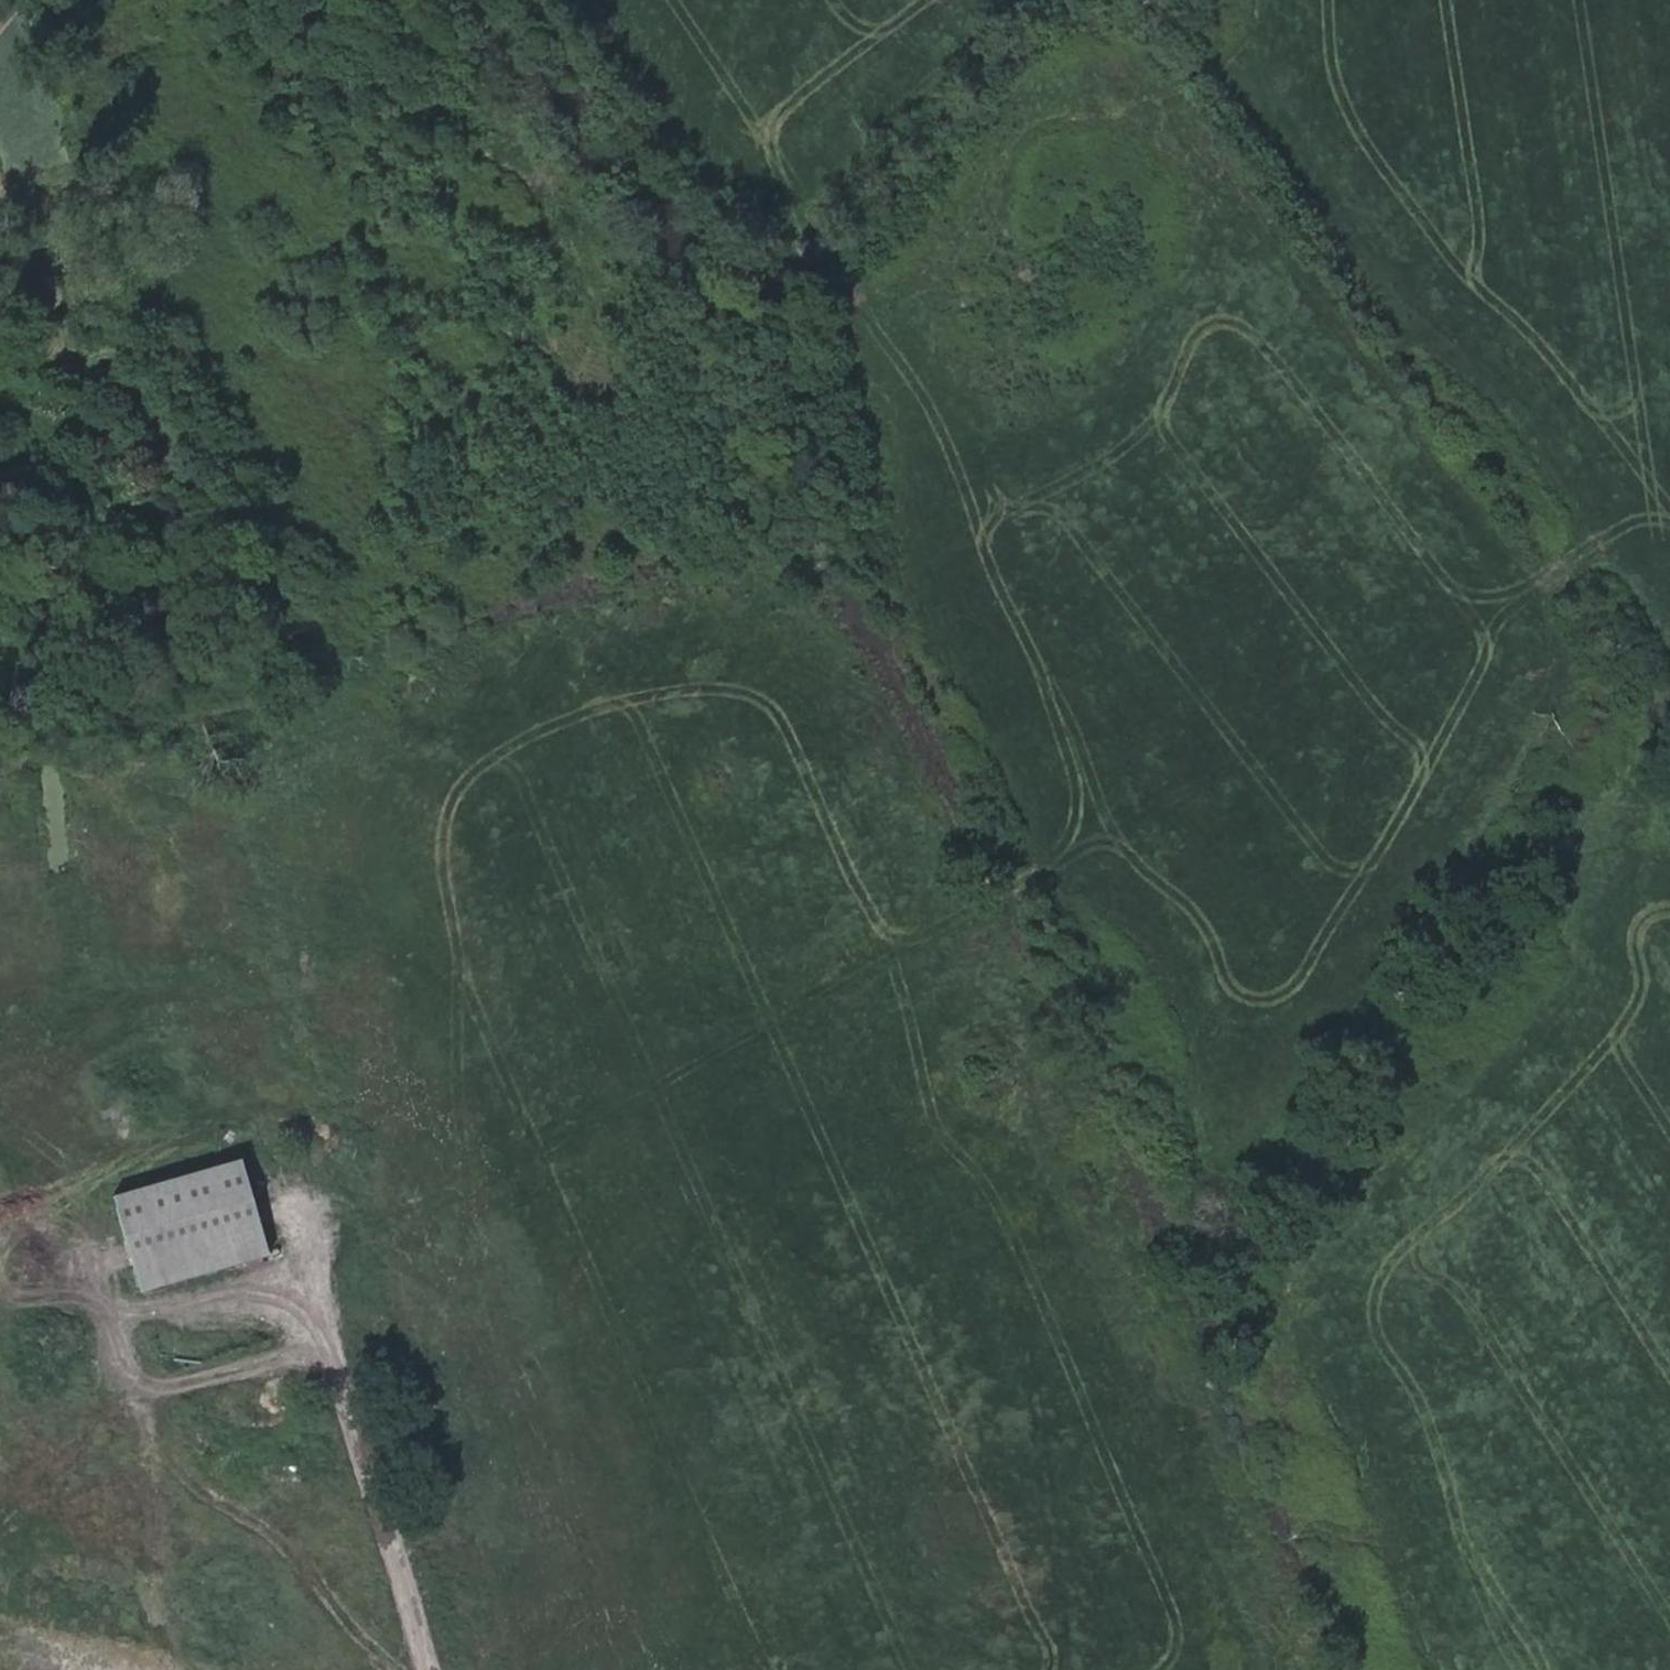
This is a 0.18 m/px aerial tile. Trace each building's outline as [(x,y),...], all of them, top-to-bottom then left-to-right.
[(139,1289),(272,1256),(248,1157),(114,1191),(139,1289)]
